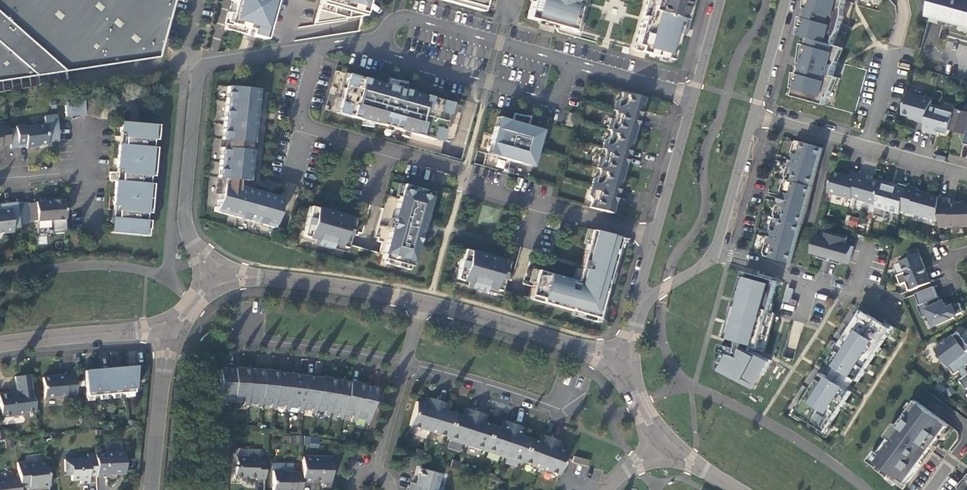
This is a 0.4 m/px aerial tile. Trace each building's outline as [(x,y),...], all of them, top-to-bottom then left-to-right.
[(155,57),(171,0),(0,0),(0,81),(155,57)] [(274,0),(232,0),(224,29),(255,37),(264,36),(274,0)] [(314,23),(363,16),(367,0),(320,0),(314,23)] [(527,18),(542,22),(546,7),(564,12),(560,26),(579,32),(587,0),(531,0),(527,18)] [(643,17),(649,18),(647,24),(641,23),(634,50),(649,54),(649,56),(655,57),(655,56),(671,60),(678,33),(673,31),(675,25),(680,27),(686,4),(689,5),(691,0),(647,0),(643,17)] [(808,10),(809,10),(806,19),(801,36),(810,39),(808,46),(804,61),(808,62),(806,69),(802,67),(802,68),(800,75),(796,90),(794,97),(825,106),(828,98),(828,99),(834,77),(833,77),(836,67),(835,67),(840,47),(834,45),(836,38),(834,38),(837,30),(833,29),(835,22),(842,24),(844,17),(840,15),(842,9),(844,9),(846,1),(842,0),(811,0),(808,10)] [(930,17),(936,18),(945,21),(964,26),(966,27),(966,0),(935,0),(930,17)] [(546,7),(542,22),(560,26),(564,12),(546,7)] [(840,31),(842,24),(835,22),(833,29),(837,30),(834,38),(836,38),(837,38),(840,31)] [(347,74),(336,113),(375,124),(400,130),(399,131),(433,140),(436,128),(435,127),(439,113),(440,113),(443,101),(404,90),(394,87),(395,85),(390,84),(390,86),(386,85),(347,74)] [(834,77),(828,99),(830,99),(839,78),(834,77)] [(388,79),(386,85),(390,86),(390,84),(395,85),(394,87),(404,90),(405,84),(388,79)] [(252,143),(253,133),(258,89),(242,88),(237,87),(226,86),(217,178),(225,178),(225,182),(223,181),(219,194),(214,211),(272,228),(281,198),(244,187),(244,180),(249,181),(252,151),(252,150),(251,150),(251,142),(252,143)] [(642,98),(621,92),(619,99),(615,102),(612,110),(616,111),(637,117),(642,98)] [(909,93),(902,115),(917,119),(916,121),(926,124),(931,107),(933,99),(909,93)] [(75,101),(76,105),(77,116),(84,115),(83,101),(75,101)] [(439,113),(435,127),(436,128),(433,140),(441,142),(444,130),(442,129),(446,115),(448,115),(452,103),(443,101),(440,113),(439,113)] [(66,116),(77,116),(76,105),(65,106),(66,116)] [(939,132),(949,135),(950,130),(955,113),(931,107),(926,124),(924,131),(938,135),(939,132)] [(956,109),(955,113),(950,130),(966,135),(966,131),(966,112),(956,109)] [(637,117),(616,111),(614,119),(610,118),(607,129),(610,130),(632,136),(637,117)] [(571,127),(575,115),(568,113),(564,125),(571,127)] [(535,157),(542,130),(527,125),(528,121),(523,120),(520,119),(521,116),(513,114),(511,121),(501,118),(498,128),(494,127),(489,144),(493,145),(491,155),(528,165),(531,156),(535,157)] [(157,125),(120,122),(119,132),(124,132),(123,144),(118,144),(116,168),(121,168),(120,181),(115,180),(115,181),(113,205),(118,205),(116,218),(112,217),(111,232),(141,235),(141,229),(148,229),(149,221),(144,220),(145,213),(149,213),(152,184),(148,183),(148,176),(153,176),(155,148),(151,147),(152,140),(156,140),(157,125)] [(15,126),(18,145),(26,144),(26,148),(35,147),(35,145),(48,144),(45,124),(24,126),(24,125),(15,126)] [(10,144),(8,126),(0,126),(0,149),(1,149),(1,145),(10,144)] [(632,136),(610,130),(608,138),(604,140),(602,149),(605,149),(626,155),(632,136)] [(765,256),(791,264),(823,148),(797,141),(796,143),(792,157),(806,161),(805,167),(790,164),(789,167),(782,196),(781,196),(796,200),(794,206),(780,202),(772,230),(771,234),(785,238),(783,244),(769,240),(768,244),(765,256)] [(626,155),(605,149),(603,158),(599,157),(596,168),(600,169),(621,175),(626,155)] [(790,164),(805,167),(806,161),(792,157),(793,153),(792,153),(788,167),(789,167),(790,164)] [(108,180),(115,181),(115,180),(120,181),(121,168),(116,168),(116,172),(109,172),(108,180)] [(591,187),(616,194),(621,175),(600,169),(598,176),(593,178),(591,187)] [(829,192),(853,199),(853,197),(860,174),(851,172),(850,177),(843,175),(834,172),(829,192)] [(874,181),(867,180),(869,175),(860,173),(860,174),(853,197),(878,204),(883,184),(874,181)] [(216,194),(219,194),(223,181),(225,182),(225,178),(217,178),(216,194)] [(901,211),(908,186),(899,183),(898,188),(894,186),(894,184),(891,183),(884,181),(883,184),(878,204),(874,215),(885,218),(887,210),(901,214),(901,211)] [(403,184),(382,258),(411,266),(423,221),(424,221),(426,214),(425,214),(431,192),(403,184)] [(919,189),(908,186),(901,211),(912,214),(912,213),(940,221),(939,199),(939,197),(926,194),(927,193),(923,192),(918,191),(919,189)] [(616,194),(591,187),(589,195),(591,200),(589,207),(610,213),(616,194)] [(780,202),(794,206),(796,200),(781,196),(782,196),(781,196),(779,202),(780,202)] [(65,221),(63,198),(49,199),(49,201),(35,202),(35,203),(17,205),(20,227),(27,227),(27,221),(36,220),(36,221),(52,220),(52,223),(65,221)] [(958,204),(951,205),(950,198),(939,199),(940,221),(940,227),(966,227),(966,204),(958,204)] [(9,203),(12,228),(20,227),(17,205),(17,202),(9,203)] [(13,232),(12,228),(9,203),(0,204),(1,211),(0,211),(0,231),(2,231),(3,233),(13,232)] [(324,211),(310,206),(301,236),(316,240),(331,244),(345,248),(353,219),(339,215),(340,210),(333,207),(331,212),(324,211)] [(848,215),(844,224),(855,228),(859,218),(848,215)] [(596,318),(619,238),(590,230),(575,284),(568,282),(569,279),(536,270),(529,295),(541,299),(540,302),(596,318)] [(769,240),(783,244),(785,238),(771,234),(772,230),(770,230),(767,243),(768,244),(769,240)] [(822,256),(821,259),(830,261),(837,234),(827,231),(825,238),(817,236),(812,253),(819,255),(822,256)] [(830,261),(838,264),(839,261),(842,262),(849,264),(854,247),(846,244),(848,237),(837,234),(830,261)] [(316,240),(314,245),(330,249),(331,244),(316,240)] [(923,270),(926,269),(923,261),(918,248),(908,252),(911,258),(902,261),(906,272),(898,275),(901,285),(906,283),(910,291),(931,282),(928,274),(925,275),(923,270)] [(478,254),(463,249),(455,279),(469,283),(484,287),(499,291),(507,262),(493,258),(494,253),(486,250),(485,255),(478,254)] [(749,274),(744,272),(740,287),(745,288),(749,274)] [(778,282),(749,274),(745,288),(740,287),(736,303),(732,316),(730,325),(726,338),(730,339),(731,340),(728,346),(727,346),(724,345),(718,365),(724,368),(722,372),(731,376),(733,373),(741,377),(756,386),(762,375),(763,375),(771,362),(753,353),(756,347),(760,348),(760,347),(778,282)] [(469,283),(468,288),(483,292),(484,287),(469,283)] [(952,319),(952,317),(964,312),(960,303),(948,309),(945,303),(943,303),(941,304),(938,298),(939,297),(938,297),(937,293),(934,287),(916,294),(920,306),(925,304),(930,315),(935,326),(952,319)] [(930,315),(925,304),(920,306),(918,307),(923,318),(930,315)] [(831,364),(864,312),(863,311),(830,363),(831,364)] [(891,329),(864,312),(831,364),(832,365),(846,374),(857,380),(858,381),(891,329)] [(891,329),(858,381),(859,381),(892,329),(891,329)] [(966,350),(965,347),(966,345),(966,331),(958,338),(956,335),(946,343),(944,341),(935,348),(943,359),(940,361),(947,369),(949,367),(955,374),(966,365),(966,350)] [(846,374),(832,365),(828,372),(833,375),(842,381),(846,374)] [(84,373),(86,396),(134,392),(135,380),(136,366),(123,367),(123,372),(118,372),(117,370),(114,370),(106,371),(103,371),(103,374),(92,375),(92,372),(89,373),(84,373)] [(225,401),(234,402),(234,368),(225,368),(225,369),(220,370),(220,406),(221,406),(221,404),(225,404),(225,401)] [(234,402),(243,402),(243,405),(247,405),(247,407),(247,403),(249,370),(243,370),(243,369),(234,368),(234,402)] [(249,370),(247,403),(256,403),(256,406),(260,406),(260,408),(261,409),(261,404),(263,371),(257,371),(258,370),(249,369),(249,370)] [(263,371),(261,404),(270,404),(270,408),(274,408),(274,410),(275,405),(277,373),(272,372),(272,371),(263,370),(263,371)] [(277,373),(275,405),(284,406),(283,409),(287,409),(287,411),(288,411),(288,407),(292,375),(286,374),(286,373),(278,371),(277,373)] [(292,375),(288,407),(297,408),(297,411),(301,411),(301,413),(302,408),(306,377),(301,376),(301,375),(292,373),(292,375)] [(799,415),(824,374),(823,373),(797,414),(799,415)] [(76,395),(75,374),(64,376),(64,374),(55,375),(55,376),(42,378),(43,397),(76,395)] [(831,378),(824,374),(799,415),(825,432),(851,391),(850,390),(831,378)] [(842,381),(833,375),(831,378),(850,390),(857,380),(846,374),(842,381)] [(14,376),(16,394),(13,394),(13,392),(0,393),(0,415),(0,418),(22,415),(24,412),(35,411),(30,375),(14,376)] [(306,377),(302,408),(311,410),(310,412),(314,413),(314,415),(315,410),(321,379),(315,378),(315,376),(307,375),(306,377)] [(321,379),(315,410),(324,412),(324,415),(328,415),(327,417),(328,417),(329,412),(335,381),(329,380),(330,378),(321,377),(321,379)] [(755,389),(756,386),(741,377),(739,381),(755,389)] [(335,381),(329,412),(338,414),(337,417),(341,418),(341,420),(342,414),(349,384),(344,382),(344,381),(335,379),(335,381)] [(349,384),(342,414),(351,416),(350,419),(354,420),(354,422),(356,417),(364,386),(358,385),(358,384),(350,381),(349,384)] [(948,389),(940,383),(936,388),(943,393),(948,389)] [(364,386),(356,417),(364,419),(364,422),(368,423),(367,425),(368,425),(378,389),(372,388),(372,386),(364,384),(364,386)] [(851,391),(825,432),(827,433),(852,392),(851,391)] [(428,431),(437,401),(429,398),(427,405),(423,404),(416,401),(409,426),(428,431)] [(447,437),(454,413),(446,410),(443,409),(445,403),(437,401),(428,431),(447,437)] [(950,426),(917,401),(907,414),(908,414),(911,417),(902,429),(899,426),(896,424),(886,437),(889,439),(892,441),(882,456),(878,453),(875,451),(868,462),(879,470),(882,466),(893,475),(891,478),(904,488),(950,426)] [(462,415),(454,413),(447,437),(446,439),(464,445),(475,411),(467,409),(465,416),(462,415)] [(483,414),(475,411),(464,445),(483,451),(492,425),(484,422),(481,421),(483,414)] [(911,417),(908,414),(899,426),(902,429),(911,417)] [(502,458),(513,424),(506,421),(503,428),(499,427),(492,425),(483,451),(502,458)] [(513,424),(502,458),(520,464),(521,461),(530,438),(522,435),(519,434),(521,427),(513,424)] [(539,468),(551,438),(543,435),(541,442),(537,440),(530,438),(521,461),(539,468)] [(318,438),(310,437),(309,446),(317,447),(318,438)] [(551,438),(539,468),(558,475),(559,472),(567,452),(560,449),(556,447),(558,441),(551,438)] [(882,456),(892,441),(889,439),(878,453),(882,456)] [(96,475),(96,477),(106,476),(106,474),(124,473),(124,452),(95,454),(96,475)] [(96,475),(95,454),(95,453),(87,454),(87,458),(64,459),(65,471),(71,471),(71,475),(71,480),(80,480),(80,484),(89,483),(89,473),(96,473),(96,475)] [(245,481),(247,478),(255,478),(255,480),(264,480),(264,459),(257,459),(257,455),(248,455),(246,457),(236,457),(235,467),(234,467),(234,478),(242,478),(245,481)] [(586,466),(588,460),(573,456),(572,462),(586,466)] [(322,483),(330,483),(331,458),(302,457),(302,472),(301,482),(311,482),(312,480),(320,480),(322,483)] [(18,477),(20,487),(28,486),(28,487),(36,487),(36,488),(49,486),(46,461),(26,464),(26,461),(17,463),(18,477)] [(409,489),(435,489),(440,474),(420,469),(415,484),(411,482),(409,489)] [(301,482),(302,472),(283,472),(284,470),(273,470),(272,489),(301,489),(301,482)] [(20,487),(18,477),(0,480),(0,489),(20,489),(20,487)]
